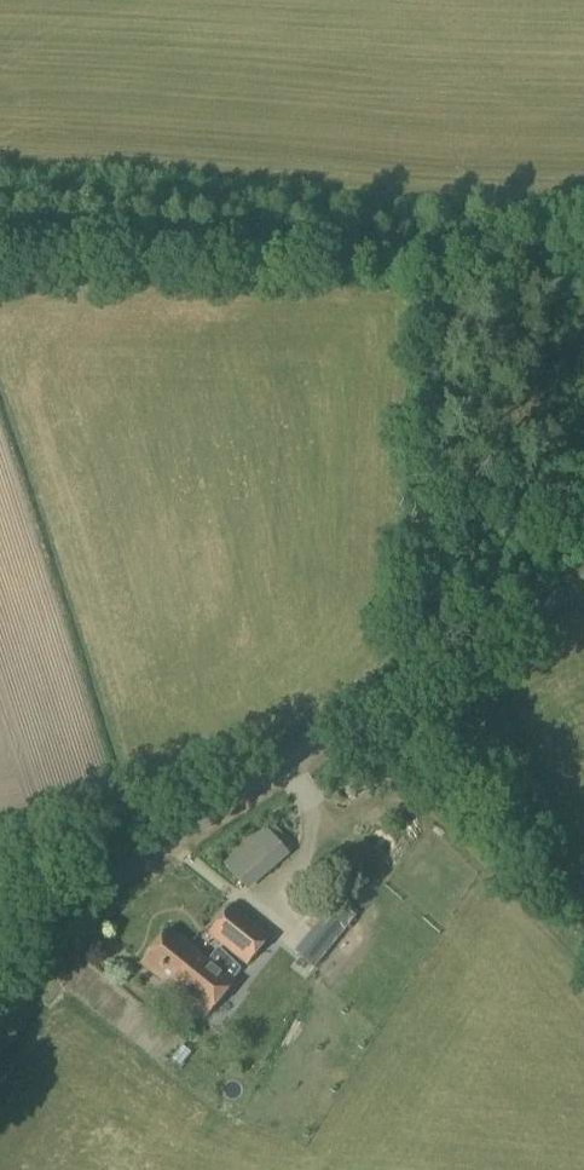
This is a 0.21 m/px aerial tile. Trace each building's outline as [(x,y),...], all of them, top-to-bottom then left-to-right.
[(274,826),(267,832),(264,828),(224,864),(247,889),(287,854),(282,848),(288,842),(274,826)] [(322,859),(313,877),(318,880),(316,885),(330,893),(333,887),(339,890),(353,863),(344,858),(340,865),(327,859),(326,861),(322,859)] [(245,968),(270,938),(231,907),(206,936),(245,968)] [(168,931),(141,965),(205,1017),(232,983),(230,981),(238,972),(213,948),(204,960),(168,931)]
